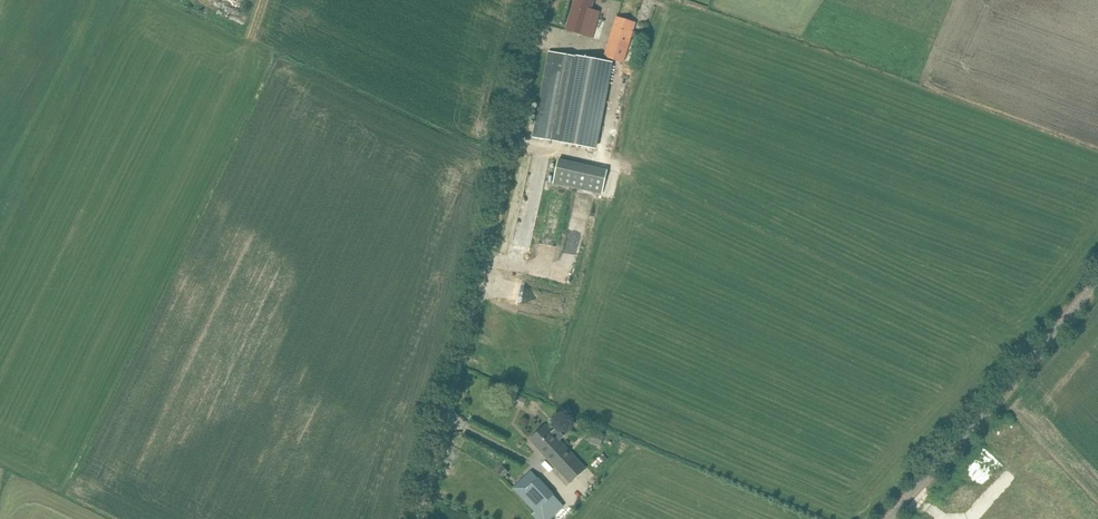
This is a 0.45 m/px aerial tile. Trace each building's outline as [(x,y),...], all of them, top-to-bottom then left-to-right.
[(577,32),(591,36),(598,11),(591,9),(594,0),(574,0),(566,29),(577,32)] [(616,16),(604,56),(622,61),(634,22),(616,16)] [(595,149),(612,60),(579,54),(579,55),(549,50),(533,137),(562,142),(562,143),(595,149)] [(558,160),(553,182),(602,193),(608,171),(558,160)] [(527,398),(516,393),(512,403),(523,408),(527,398)] [(546,425),(530,439),(570,482),(586,468),(560,440),(565,435),(558,427),(552,432),(546,425)] [(603,453),(599,456),(604,461),(607,458),(603,453)] [(1036,453),(974,518),(1097,518),(1097,510),(1036,453)] [(513,488),(542,518),(549,518),(554,514),(564,505),(538,478),(528,487),(521,480),(513,488)]
